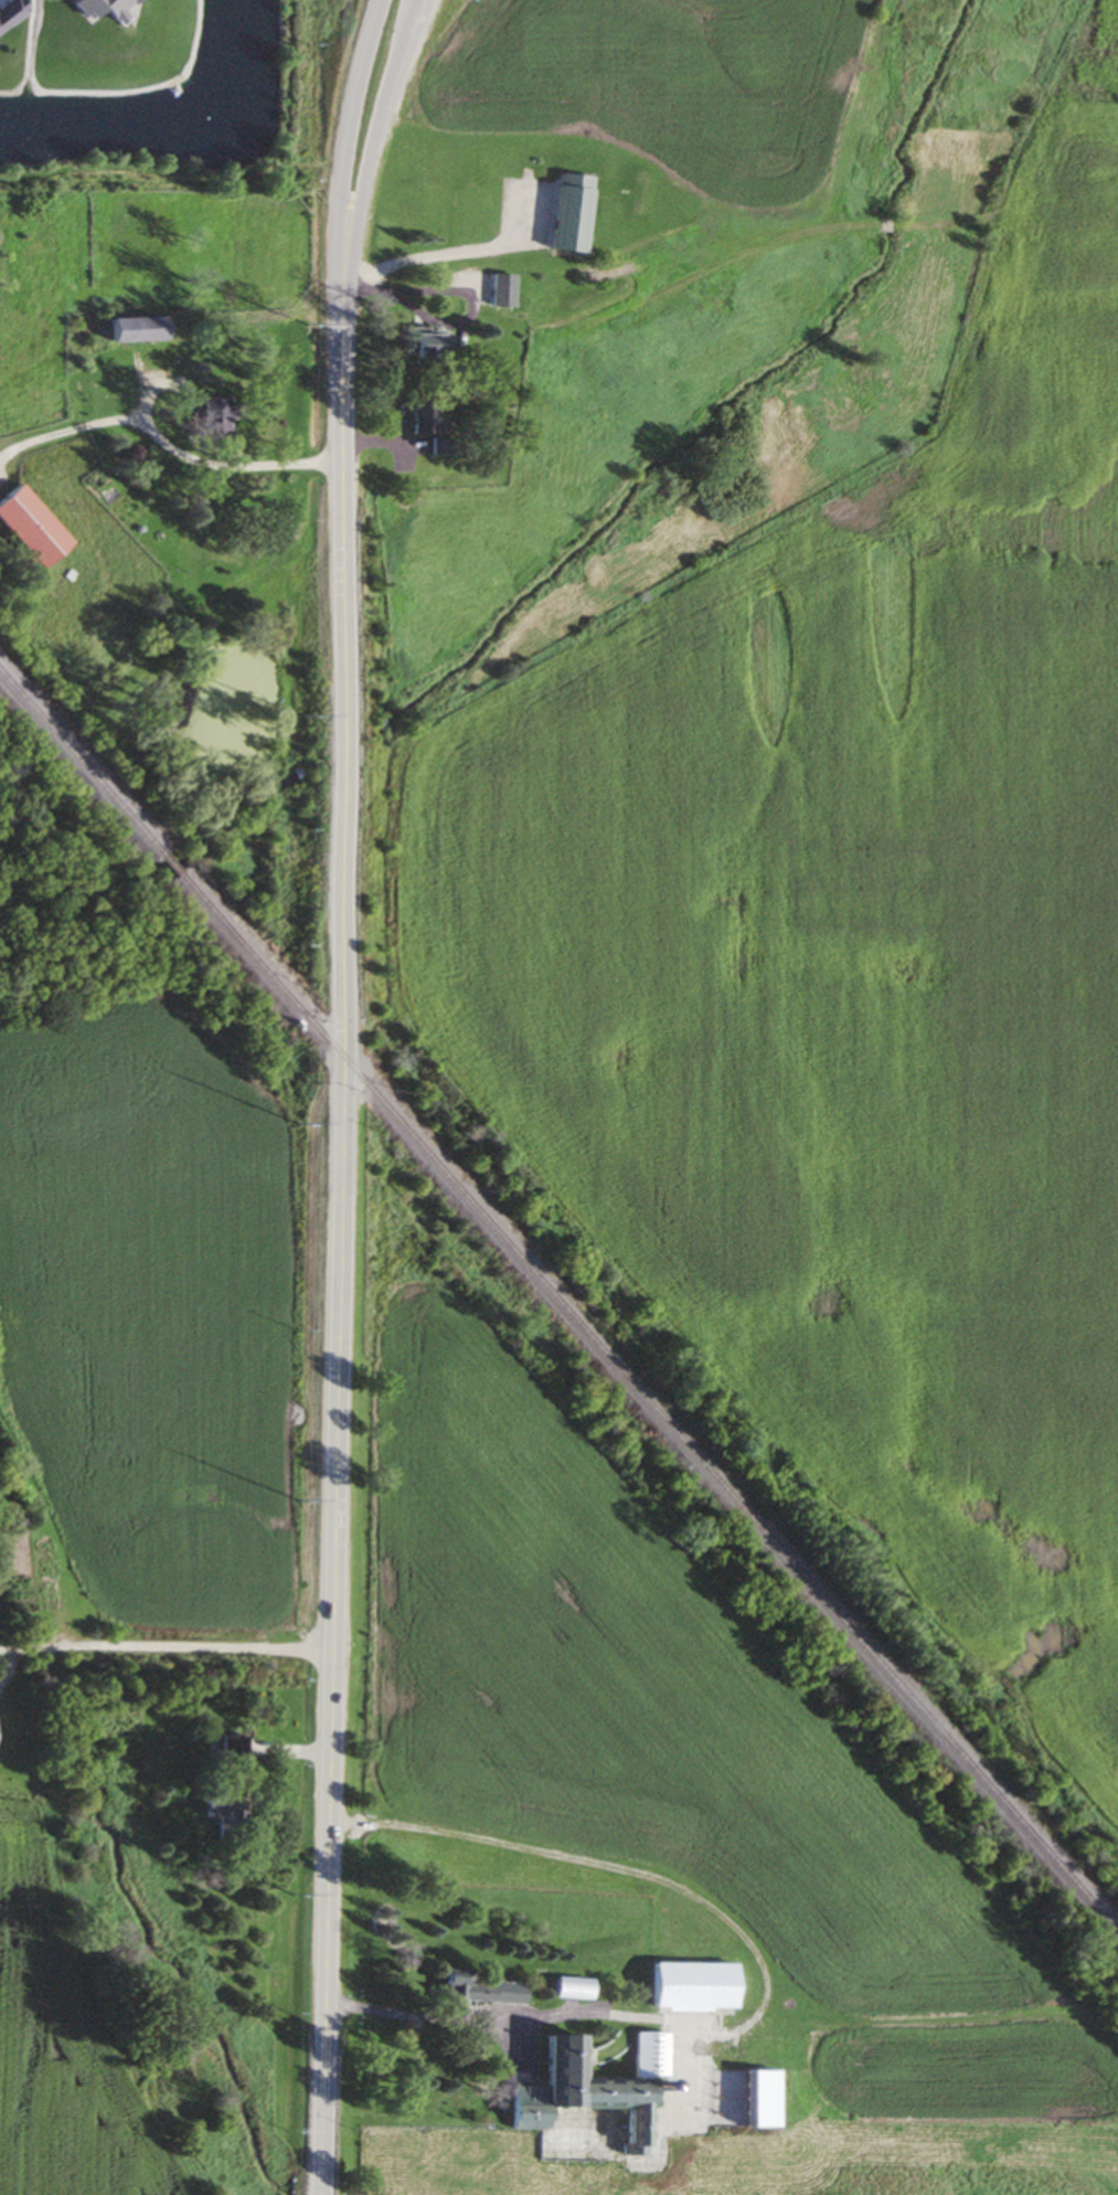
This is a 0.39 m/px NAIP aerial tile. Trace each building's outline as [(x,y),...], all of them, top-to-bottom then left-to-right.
[(0,2),(3,0),(17,0),(24,9),(0,26),(0,2)] [(83,13),(85,11),(92,18),(100,8),(113,21),(134,0),(74,0),(72,2),(83,13)] [(162,315),(109,315),(109,339),(162,339),(162,315)] [(406,357),(448,357),(448,326),(406,326),(406,357)] [(200,395),(200,430),(226,430),(226,395),(200,395)] [(411,402),(411,433),(438,433),(438,402),(411,402)] [(40,569),(71,542),(20,481),(0,498),(0,521),(40,569)] [(245,1735),(221,1735),(221,1773),(245,1773),(245,1735)] [(651,1961),(651,2008),(733,2008),(733,1961),(651,1961)] [(468,1966),(444,1965),(443,2001),(524,2004),(524,1982),(468,1980),(468,1966)] [(594,1976),(555,1976),(555,1997),(594,1997),(594,1976)] [(633,2076),(581,2076),(582,2034),(546,2033),(545,2085),(512,2083),(512,2128),(547,2128),(547,2106),(627,2107),(626,2154),(647,2154),(648,2075),(666,2075),(667,2030),(635,2030),(633,2076)] [(777,2068),(743,2068),(743,2125),(777,2125),(777,2068)]
